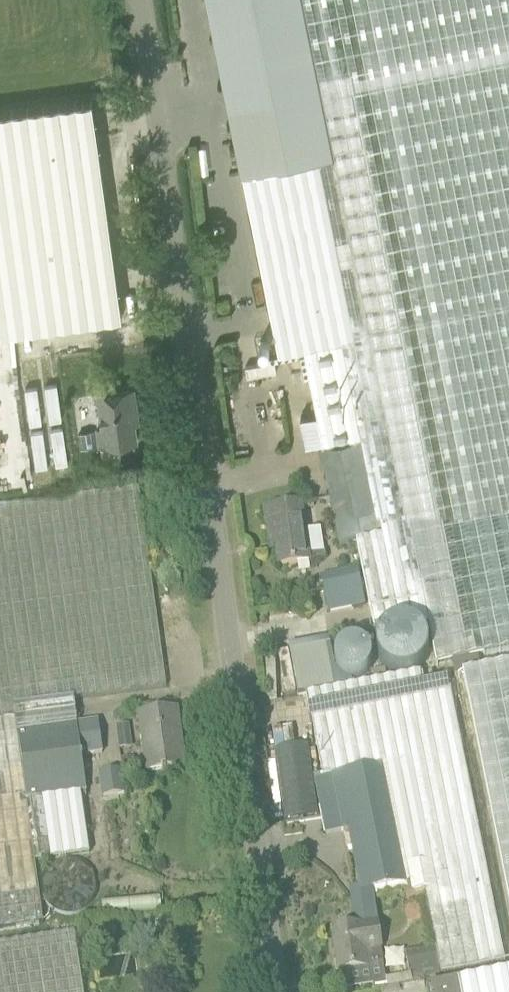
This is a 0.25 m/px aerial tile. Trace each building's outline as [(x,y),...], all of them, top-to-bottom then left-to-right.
[(241,183),(248,183),(277,353),(303,349),(323,445),(319,446),(340,551),(355,549),(371,631),(416,622),(418,630),(426,628),(433,667),(452,663),(452,664),(484,658),(508,652),(508,0),(206,0),(241,183)] [(0,112),(0,334),(122,317),(92,99),(0,112)] [(57,385),(45,386),(50,422),(62,420),(57,385)] [(37,387),(25,389),(30,425),(42,423),(37,387)] [(102,428),(96,429),(98,445),(136,440),(133,423),(137,422),(133,390),(97,395),(102,428)] [(63,428),(51,430),(56,466),(67,464),(63,428)] [(43,431),(31,432),(36,468),(48,467),(43,431)] [(93,432),(79,434),(81,448),(95,446),(93,432)] [(41,922),(34,862),(89,854),(81,797),(86,796),(85,792),(86,792),(83,771),(88,770),(86,755),(102,753),(97,721),(77,724),(73,699),(146,689),(166,686),(139,489),(0,508),(0,928),(41,922)] [(321,528),(305,531),(302,505),(264,510),(268,542),(275,541),(279,565),(309,562),(325,559),(321,528)] [(337,672),(338,674),(340,677),(345,681),(349,682),(354,682),(359,681),(366,679),(368,677),(371,675),(372,672),(373,669),(374,664),(373,657),(370,652),(367,648),(362,645),(360,643),(354,643),(349,643),(346,645),(343,646),(341,649),(339,651),(337,654),(336,656),(336,658),(335,663),(336,669),(337,672)] [(292,652),(295,693),(333,690),(331,649),(292,652)] [(486,668),(484,658),(452,664),(455,679),(463,677),(508,908),(508,663),(486,668)] [(437,685),(310,710),(320,764),(323,777),(313,779),(323,834),(325,834),(342,831),(349,830),(360,889),(361,892),(363,891),(365,901),(371,900),(426,890),(436,947),(406,953),(413,982),(503,965),(448,683),(437,685)] [(176,710),(156,713),(140,715),(147,772),(184,767),(176,710)] [(134,757),(121,759),(122,769),(136,767),(134,757)] [(125,793),(122,770),(99,773),(102,797),(125,793)] [(110,843),(144,842),(142,800),(109,801),(110,843)] [(109,880),(133,881),(133,859),(110,858),(109,880)] [(332,930),(338,972),(383,965),(377,923),(374,923),(371,900),(365,901),(363,891),(361,892),(360,889),(350,891),(354,927),(332,930)] [(74,933),(0,944),(0,991),(83,991),(74,933)] [(427,990),(427,991),(508,991),(508,973),(427,990)]
